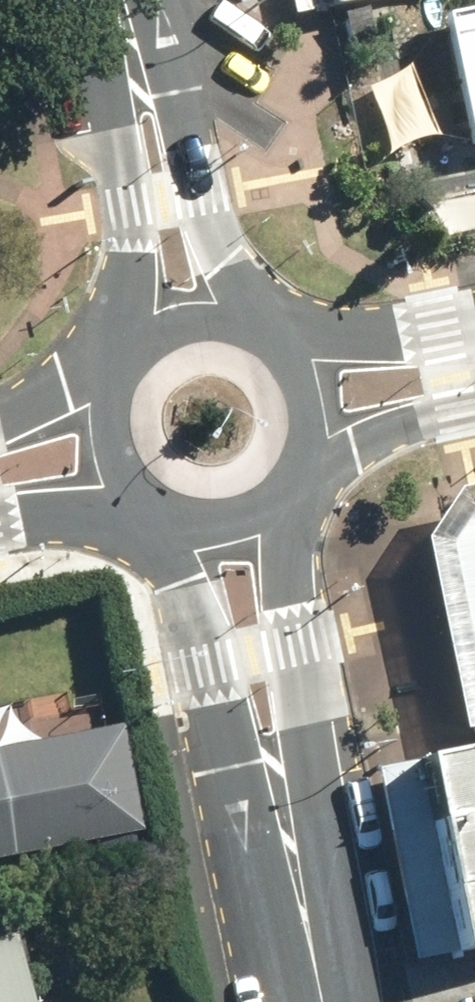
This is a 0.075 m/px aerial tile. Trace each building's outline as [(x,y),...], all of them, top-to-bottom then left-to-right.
[(328,10),(379,0),(326,0),(328,10)] [(435,20),(463,150),(474,148),(474,11),(435,20)] [(460,507),(436,544),(474,725),(474,504),(460,507)] [(78,844),(56,739),(0,750),(0,860),(78,844)] [(474,947),(474,747),(412,761),(451,952),(474,947)] [(8,937),(0,939),(0,1001),(22,1001),(8,937)]
